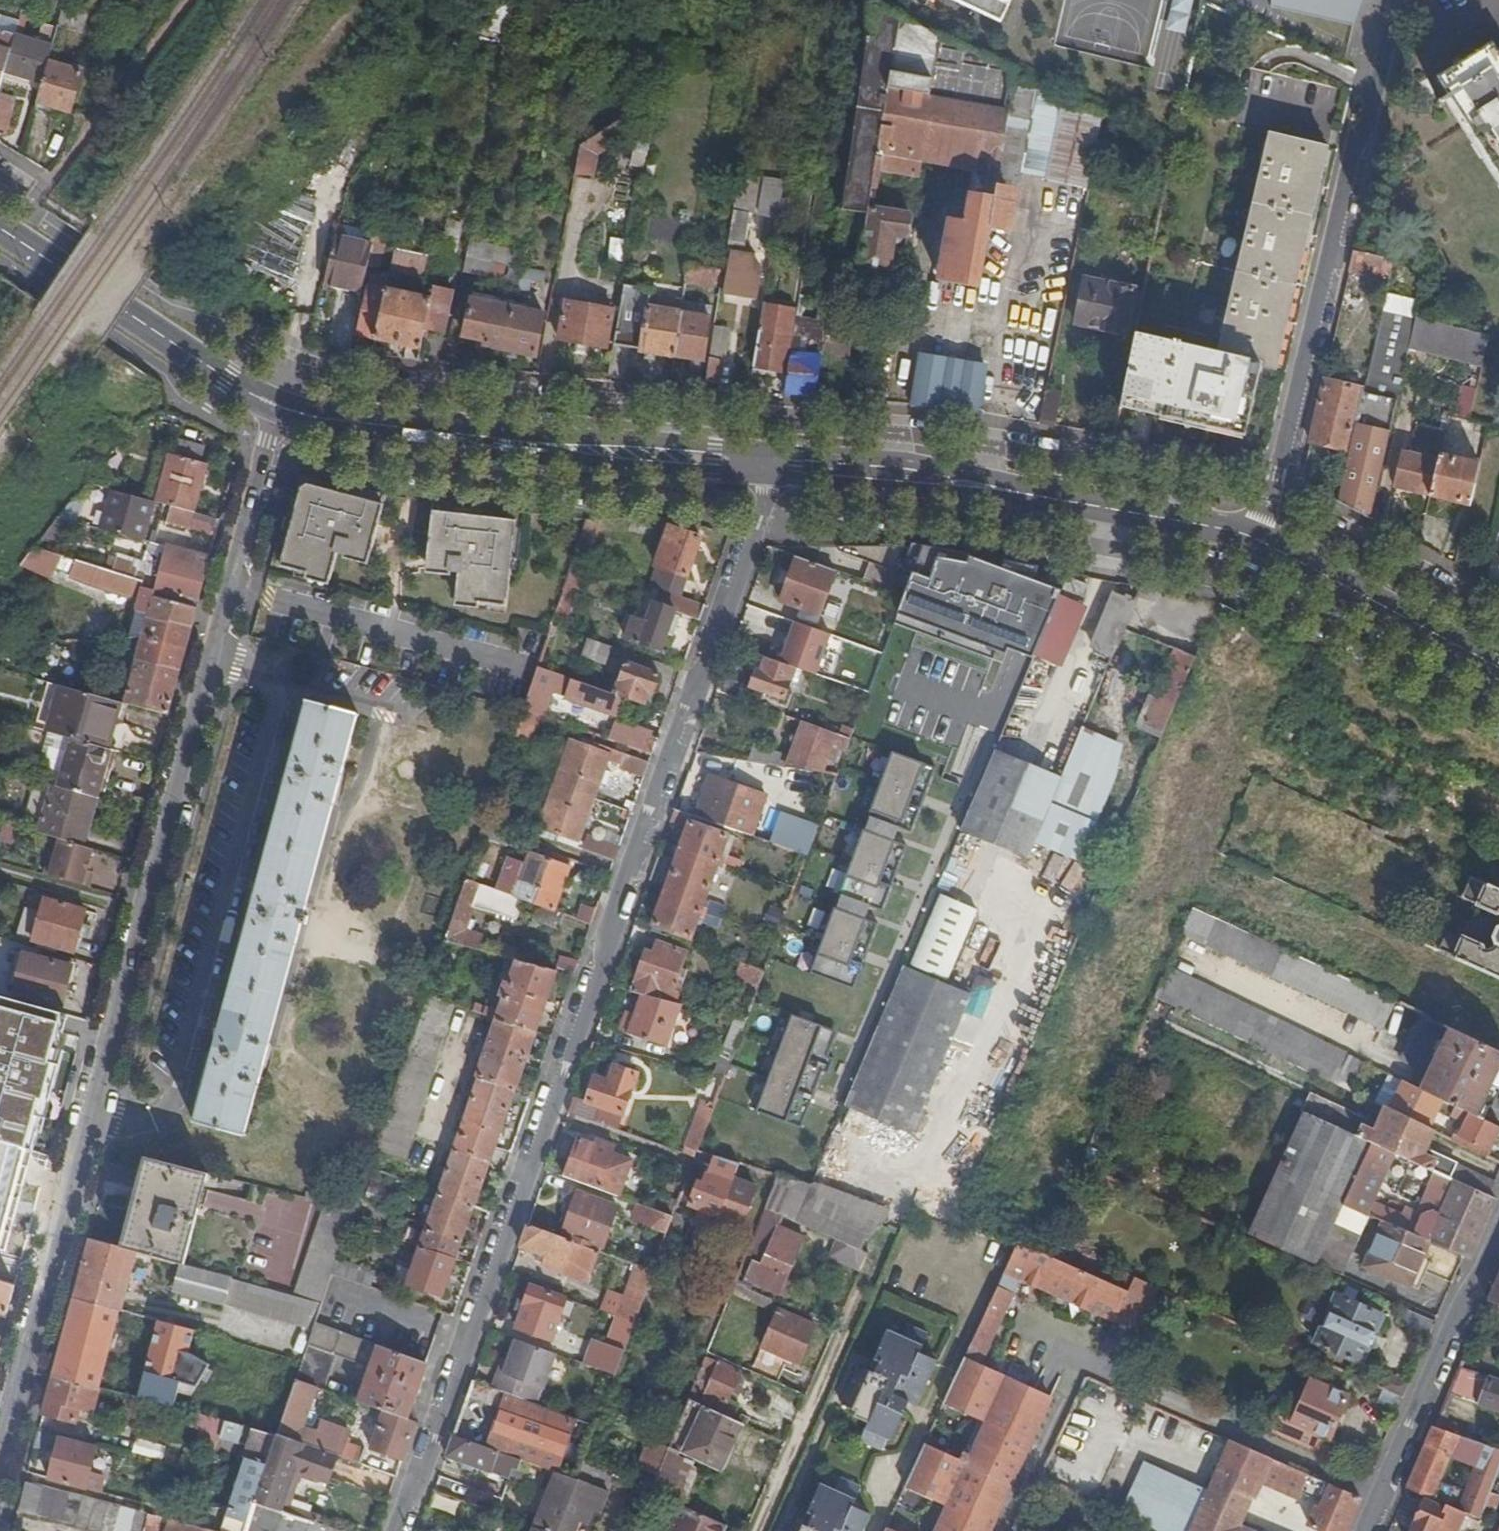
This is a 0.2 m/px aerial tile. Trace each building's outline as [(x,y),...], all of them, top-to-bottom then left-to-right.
[(998,17),(1006,0),(966,0),(965,2),(998,17)] [(1018,75),(874,8),(844,214),(869,217),(862,269),(890,273),(896,238),(909,240),(913,218),(872,212),(879,174),(919,182),(924,151),(980,161),(968,227),(952,225),(941,283),(981,291),(991,231),(997,203),(1003,165),(1001,165),(1018,75)] [(87,20),(63,13),(58,33),(82,39),(87,20)] [(15,40),(19,25),(10,24),(0,21),(0,36),(15,40)] [(42,89),(48,68),(58,33),(43,29),(37,47),(21,41),(26,25),(19,22),(19,25),(15,40),(4,79),(42,89)] [(4,79),(15,40),(0,36),(0,91),(4,79)] [(1441,80),(1498,170),(1498,53),(1494,46),(1441,80)] [(42,89),(36,113),(38,117),(52,121),(55,118),(57,113),(71,117),(84,71),(80,70),(78,76),(48,68),(42,89)] [(1038,84),(1018,75),(1001,165),(1003,165),(997,203),(1015,206),(1038,84)] [(1452,102),(1449,98),(1442,103),(1444,107),(1452,102)] [(3,140),(12,109),(0,106),(0,139),(3,140)] [(1048,183),(1088,192),(1104,117),(1064,108),(1048,183)] [(612,131),(583,149),(577,181),(594,184),(598,159),(620,145),(612,131)] [(1136,343),(1122,405),(1155,413),(1153,420),(1203,431),(1237,439),(1242,419),(1247,420),(1258,370),(1278,375),(1289,327),(1306,252),(1320,195),(1331,152),(1271,138),(1218,361),(1136,343)] [(762,179),(741,176),(728,255),(734,257),(727,298),(758,302),(763,275),(753,273),(756,258),(743,257),(750,216),(756,217),(762,179)] [(775,252),(787,184),(769,181),(763,218),(768,220),(766,231),(769,231),(766,250),(775,252)] [(1015,206),(997,203),(991,231),(1010,235),(1015,206)] [(427,214),(408,210),(393,278),(392,281),(397,282),(399,275),(426,281),(430,260),(415,256),(418,238),(422,238),(427,214)] [(869,217),(844,214),(837,264),(862,269),(869,217)] [(378,239),(341,229),(338,244),(375,253),(378,239)] [(463,237),(449,233),(434,303),(427,333),(447,337),(456,294),(446,292),(449,278),(454,278),(463,237)] [(389,241),(378,239),(375,253),(371,270),(382,272),(389,241)] [(338,244),(326,289),(364,299),(371,270),(375,253),(338,244)] [(498,250),(472,244),(466,275),(492,280),(498,250)] [(528,256),(498,250),(492,280),(507,283),(509,270),(516,271),(515,277),(523,278),(528,256)] [(1396,261),(1358,252),(1353,273),(1392,281),(1396,261)] [(713,285),(723,286),(725,274),(715,273),(716,263),(692,259),(691,269),(688,285),(712,289),(713,285)] [(688,285),(691,269),(659,264),(656,281),(688,285)] [(360,339),(379,343),(389,294),(392,281),(393,278),(386,276),(385,281),(374,279),(368,307),(365,320),(360,339)] [(1126,339),(1137,294),(1087,283),(1077,328),(1126,339)] [(389,294),(379,343),(423,352),(427,333),(434,303),(389,294)] [(487,305),(488,298),(475,296),(474,302),(487,305)] [(518,304),(488,298),(487,305),(516,311),(518,304)] [(1445,305),(1423,300),(1419,320),(1440,325),(1445,305)] [(466,338),(479,341),(487,305),(474,302),(466,338)] [(488,348),(507,352),(516,311),(487,305),(479,341),(488,342),(488,348)] [(609,351),(616,313),(567,305),(561,342),(609,351)] [(683,316),(677,360),(705,364),(713,310),(685,305),(683,316)] [(798,318),(799,311),(766,306),(765,312),(798,318)] [(363,307),(360,319),(365,320),(368,307),(363,307)] [(516,311),(507,352),(537,359),(546,317),(516,311)] [(643,354),(677,360),(683,316),(670,314),(658,312),(650,311),(643,354)] [(1384,311),(1366,392),(1352,452),(1341,503),(1374,521),(1412,349),(1419,320),(1384,311)] [(792,359),(798,318),(765,312),(755,369),(790,375),(792,359)] [(1440,325),(1419,320),(1412,349),(1486,366),(1493,337),(1440,325)] [(716,330),(707,385),(720,387),(724,363),(726,363),(730,333),(716,330)] [(609,385),(625,387),(630,357),(615,354),(609,385)] [(817,397),(823,360),(792,359),(790,375),(787,395),(817,397)] [(959,414),(967,368),(922,359),(913,410),(959,414)] [(986,371),(967,368),(959,414),(977,417),(986,371)] [(1366,392),(1327,383),(1313,443),(1352,452),(1366,392)] [(1041,428),(1056,430),(1063,396),(1048,393),(1046,401),(1041,428)] [(1025,425),(1041,428),(1046,401),(1032,398),(1025,425)] [(178,445),(174,460),(201,467),(205,453),(178,445)] [(1416,493),(1433,497),(1441,462),(1407,454),(1400,484),(1417,488),(1416,493)] [(1473,506),(1482,466),(1442,457),(1441,462),(1433,497),(1473,506)] [(169,458),(156,505),(174,510),(196,516),(209,469),(201,467),(174,460),(169,458)] [(96,488),(89,487),(77,501),(90,505),(96,488)] [(375,556),(389,501),(345,489),(343,499),(311,491),(305,495),(284,570),(333,583),(343,547),(350,549),(375,556)] [(155,505),(113,493),(102,533),(144,545),(155,505)] [(447,508),(435,507),(429,562),(454,565),(462,566),(457,606),(508,611),(517,525),(479,521),(481,511),(447,508)] [(218,540),(222,523),(196,516),(174,510),(169,527),(218,540)] [(67,524),(60,522),(35,552),(52,557),(67,524)] [(590,523),(576,563),(587,566),(603,523),(590,523)] [(659,569),(652,589),(681,599),(701,542),(670,531),(656,568),(659,569)] [(375,556),(350,549),(348,558),(372,565),(375,556)] [(212,562),(167,550),(155,595),(200,607),(212,562)] [(1009,654),(1039,572),(922,550),(839,551),(839,556),(871,567),(864,586),(899,598),(904,601),(902,608),(900,613),(1009,654)] [(52,557),(35,552),(18,572),(16,575),(49,585),(57,558),(52,557)] [(454,565),(429,562),(428,572),(453,575),(454,565)] [(836,576),(797,562),(782,606),(820,620),(820,618),(825,604),(836,576)] [(587,566),(576,563),(557,619),(568,622),(587,566)] [(115,566),(112,575),(135,582),(143,584),(145,579),(137,577),(138,573),(115,566)] [(112,575),(107,573),(102,591),(130,599),(131,595),(135,582),(112,575)] [(135,582),(131,595),(140,597),(142,591),(143,584),(135,582)] [(1087,591),(1068,582),(1034,662),(1058,672),(1085,606),(1087,591)] [(1131,589),(1125,604),(1116,601),(1094,652),(1113,661),(1126,631),(1142,591),(1131,589)] [(705,609),(659,592),(648,626),(633,621),(626,640),(662,653),(676,615),(700,624),(705,609)] [(200,607),(155,595),(142,642),(187,654),(200,607)] [(904,601),(899,598),(896,606),(902,608),(904,601)] [(825,604),(820,618),(825,621),(831,605),(825,604)] [(795,627),(780,667),(803,675),(817,680),(832,640),(795,627)] [(142,642),(125,708),(169,719),(187,654),(142,642)] [(612,651),(588,643),(582,660),(606,669),(612,651)] [(1175,710),(1177,710),(1197,661),(1178,653),(1157,702),(1175,710)] [(780,667),(763,661),(751,693),(784,704),(791,686),(794,677),(802,680),(803,675),(780,667)] [(609,696),(623,701),(644,709),(649,696),(653,698),(661,679),(627,667),(616,693),(611,691),(609,696)] [(539,671),(525,713),(542,720),(545,720),(559,678),(539,671)] [(794,677),(791,686),(798,688),(802,680),(794,677)] [(609,696),(568,681),(567,688),(572,689),(569,699),(617,717),(623,701),(609,696)] [(743,689),(723,681),(718,695),(742,704),(745,694),(742,691),(743,689)] [(119,706),(64,692),(51,738),(54,739),(75,745),(106,754),(114,726),(119,706)] [(1175,710),(1157,702),(1151,716),(1169,724),(1175,710)] [(361,719),(308,704),(307,707),(309,708),(197,1124),(195,1124),(195,1126),(249,1140),(249,1138),(247,1138),(303,927),(308,928),(310,920),(306,919),(359,721),(360,721),(361,719)] [(123,728),(128,709),(125,708),(119,706),(114,726),(123,728)] [(542,720),(525,713),(517,739),(533,746),(542,720)] [(825,776),(837,739),(804,727),(792,762),(789,771),(825,776)] [(623,730),(616,746),(652,759),(658,743),(623,730)] [(75,745),(54,739),(40,786),(56,791),(61,792),(75,745)] [(571,743),(555,788),(595,802),(611,758),(603,755),(605,751),(586,744),(585,748),(571,743)] [(112,755),(106,754),(75,745),(61,792),(99,803),(102,791),(112,755)] [(756,749),(750,765),(789,771),(792,762),(756,749)] [(108,793),(118,757),(112,755),(102,791),(108,793)] [(996,755),(962,836),(1029,863),(1062,783),(996,755)] [(869,821),(912,837),(936,772),(892,756),(869,821)] [(645,782),(650,766),(626,758),(621,773),(645,782)] [(711,781),(697,821),(752,840),(767,801),(711,781)] [(56,791),(40,786),(30,819),(47,824),(56,791)] [(595,802),(555,788),(540,831),(549,835),(547,840),(559,844),(561,839),(580,846),(595,802)] [(85,851),(99,803),(61,792),(56,791),(47,824),(42,839),(62,845),(85,851)] [(693,820),(676,814),(672,826),(689,832),(682,853),(724,868),(726,861),(721,860),(729,839),(691,826),(693,820)] [(495,819),(490,817),(487,826),(493,828),(495,819)] [(808,860),(819,832),(788,821),(778,849),(808,860)] [(840,899),(884,915),(912,837),(869,821),(840,899)] [(493,828),(487,826),(482,840),(507,849),(512,836),(493,828)] [(735,842),(729,839),(721,860),(726,861),(728,862),(735,842)] [(85,851),(62,845),(55,866),(50,865),(46,880),(91,892),(95,878),(88,876),(94,854),(85,851)] [(724,868),(682,853),(673,878),(710,891),(718,871),(722,873),(724,868)] [(536,907),(551,864),(531,857),(526,871),(510,865),(504,882),(520,887),(515,901),(536,907)] [(571,872),(551,864),(536,907),(539,909),(556,915),(571,872)] [(1471,876),(1460,898),(1497,914),(1498,914),(1498,889),(1471,876)] [(710,891),(673,878),(664,903),(701,916),(703,910),(710,891)] [(502,896),(468,883),(447,945),(480,955),(484,940),(467,935),(480,897),(500,903),(502,896)] [(812,977),(855,993),(884,915),(840,899),(812,977)] [(88,914),(47,903),(36,945),(77,956),(82,938),(92,941),(95,931),(90,930),(93,916),(88,915),(88,914)] [(701,916),(664,903),(654,929),(664,933),(692,943),(699,921),(701,916)] [(560,933),(565,918),(556,915),(539,909),(534,923),(560,933)] [(1291,959),(1196,914),(1185,939),(1385,1034),(1397,1008),(1291,959)] [(654,929),(638,923),(636,929),(662,939),(664,933),(654,929)] [(1407,924),(1400,938),(1436,954),(1443,940),(1407,924)] [(1495,926),(1491,937),(1495,950),(1498,951),(1491,951),(1486,951),(1482,950),(1485,947),(1483,944),(1463,933),(1453,958),(1498,978),(1498,924),(1495,926)] [(643,998),(659,1003),(660,1001),(676,1006),(683,990),(676,987),(682,972),(687,957),(663,949),(661,954),(659,959),(655,958),(647,955),(633,996),(643,998)] [(75,970),(27,958),(18,997),(66,1008),(75,970)] [(536,1036),(557,976),(519,966),(510,990),(507,988),(503,999),(507,1000),(499,1023),(500,1023),(536,1036)] [(758,996),(766,975),(744,968),(738,984),(752,989),(751,994),(758,996)] [(688,974),(682,972),(676,987),(683,990),(688,974)] [(971,1000),(904,973),(875,1042),(942,1069),(971,1000)] [(1350,1060),(1171,973),(1157,1004),(1336,1090),(1350,1060)] [(456,1008),(429,998),(377,1152),(408,1162),(439,1068),(436,1067),(456,1008)] [(669,1052),(686,1009),(677,1007),(659,1003),(643,998),(635,1018),(628,1037),(669,1052)] [(62,1024),(0,1006),(0,1137),(31,1146),(62,1024)] [(619,1034),(628,1037),(635,1018),(627,1015),(619,1034)] [(757,1117),(803,1133),(824,1077),(830,1080),(836,1064),(830,1062),(836,1045),(832,1043),(835,1035),(794,1019),(757,1117)] [(491,1165),(536,1036),(500,1023),(479,1081),(482,1081),(474,1101),(467,1098),(465,1103),(472,1106),(449,1173),(443,1170),(442,1175),(447,1177),(440,1196),(434,1194),(432,1200),(438,1203),(427,1235),(428,1235),(422,1250),(457,1263),(491,1165)] [(726,1082),(746,1029),(735,1025),(715,1079),(726,1082)] [(1448,1026),(1420,1087),(1444,1102),(1455,1106),(1485,1120),(1491,1109),(1488,1107),(1498,1084),(1498,1050),(1448,1026)] [(875,1042),(846,1113),(913,1141),(942,1069),(875,1042)] [(1367,1068),(1350,1060),(1336,1090),(1352,1098),(1367,1068)] [(611,1069),(605,1085),(610,1087),(616,1070),(611,1069)] [(587,1106),(575,1101),(569,1116),(618,1134),(638,1078),(616,1070),(610,1087),(605,1085),(596,1082),(587,1106)] [(1444,1102),(1420,1087),(1404,1080),(1390,1108),(1432,1129),(1438,1118),(1444,1102)] [(1356,1136),(1362,1122),(1316,1102),(1310,1115),(1356,1136)] [(1432,1129),(1390,1108),(1384,1105),(1374,1128),(1362,1122),(1356,1136),(1373,1145),(1372,1146),(1395,1157),(1451,1178),(1459,1162),(1429,1148),(1436,1131),(1432,1129)] [(1485,1120),(1455,1106),(1450,1118),(1462,1124),(1458,1134),(1454,1132),(1452,1138),(1456,1141),(1456,1144),(1485,1157),(1498,1128),(1498,1126),(1485,1120)] [(699,1155),(715,1113),(705,1109),(689,1151),(699,1155)] [(1306,1117),(1250,1238),(1316,1268),(1338,1221),(1343,1208),(1372,1147),(1306,1117)] [(599,1191),(599,1193),(619,1201),(632,1165),(613,1158),(616,1150),(600,1144),(597,1150),(581,1143),(566,1178),(599,1191)] [(1395,1157),(1372,1146),(1372,1147),(1343,1208),(1371,1220),(1373,1221),(1376,1215),(1370,1212),(1395,1157)] [(710,1158),(699,1155),(696,1163),(695,1163),(706,1168),(710,1158)] [(741,1167),(715,1159),(703,1190),(699,1188),(690,1210),(720,1221),(721,1219),(741,1167)] [(1496,1182),(1459,1162),(1451,1178),(1492,1197),(1496,1182)] [(210,1178),(146,1163),(142,1177),(148,1179),(143,1196),(138,1195),(134,1210),(139,1211),(128,1254),(137,1256),(163,1263),(183,1268),(187,1269),(210,1178)] [(379,1165),(373,1163),(371,1170),(376,1172),(379,1165)] [(755,1172),(741,1167),(721,1219),(756,1233),(771,1196),(749,1187),(755,1172)] [(1492,1197),(1451,1178),(1429,1242),(1465,1258),(1492,1197)] [(839,1200),(781,1180),(767,1215),(783,1221),(838,1245),(862,1255),(868,1241),(883,1231),(889,1218),(839,1200)] [(607,1240),(619,1211),(574,1194),(570,1205),(576,1207),(568,1226),(563,1237),(603,1252),(607,1240)] [(675,1222),(680,1207),(666,1202),(660,1217),(675,1222)] [(576,1207),(570,1205),(568,1204),(560,1223),(568,1226),(576,1207)] [(356,1214),(328,1208),(297,1298),(324,1306),(334,1278),(340,1262),(350,1232),(352,1225),(354,1219),(356,1214)] [(1343,1208),(1338,1221),(1365,1233),(1371,1220),(1343,1208)] [(670,1237),(675,1222),(660,1217),(639,1209),(634,1223),(670,1237)] [(626,1214),(619,1211),(607,1240),(614,1243),(626,1214)] [(783,1221),(767,1215),(747,1265),(753,1267),(746,1284),(782,1299),(783,1296),(789,1299),(795,1283),(789,1281),(806,1241),(779,1229),(783,1221)] [(352,1225),(358,1228),(360,1221),(354,1219),(352,1225)] [(1411,1291),(1429,1242),(1382,1221),(1360,1267),(1411,1291)] [(600,1257),(530,1229),(522,1250),(541,1258),(546,1260),(543,1266),(542,1269),(588,1287),(600,1257)] [(128,1254),(91,1244),(75,1303),(121,1315),(137,1256),(128,1254)] [(867,1258),(862,1255),(838,1245),(832,1261),(860,1274),(867,1258)] [(444,1301),(457,1263),(422,1250),(414,1274),(410,1287),(409,1288),(444,1301)] [(1018,1251),(889,1530),(993,1530),(1051,1403),(1050,1403),(982,1371),(1023,1283),(1139,1337),(1160,1293),(1136,1283),(1129,1298),(1048,1260),(1018,1251)] [(183,1268),(163,1263),(156,1289),(176,1294),(183,1268)] [(233,1282),(187,1269),(183,1268),(176,1294),(226,1308),(233,1282)] [(396,1283),(410,1287),(414,1274),(401,1269),(396,1283)] [(618,1323),(636,1330),(655,1278),(636,1271),(626,1303),(610,1297),(603,1318),(618,1323)] [(1489,1303),(1498,1306),(1498,1281),(1489,1303)] [(297,1298),(233,1282),(226,1308),(316,1331),(318,1326),(324,1306),(297,1298)] [(0,1285),(0,1316),(5,1318),(3,1322),(8,1323),(16,1290),(0,1285)] [(766,1300),(737,1288),(735,1295),(763,1308),(766,1300)] [(567,1304),(532,1291),(526,1308),(527,1309),(518,1333),(551,1345),(567,1304)] [(1385,1320),(1338,1299),(1315,1348),(1363,1369),(1385,1320)] [(121,1315),(75,1303),(55,1379),(101,1391),(128,1398),(153,1404),(168,1409),(179,1352),(178,1352),(184,1331),(152,1323),(135,1398),(130,1396),(131,1391),(103,1383),(119,1322),(130,1325),(132,1317),(121,1315)] [(817,1330),(779,1314),(762,1353),(800,1369),(817,1330)] [(1437,1327),(1417,1318),(1412,1330),(1432,1339),(1437,1327)] [(592,1372),(617,1382),(636,1330),(618,1323),(604,1360),(596,1361),(592,1372)] [(408,1424),(428,1368),(318,1326),(316,1331),(305,1362),(298,1384),(315,1390),(326,1394),(337,1358),(372,1372),(360,1407),(385,1416),(408,1424)] [(930,1339),(909,1329),(904,1342),(889,1336),(876,1364),(881,1367),(876,1379),(860,1372),(843,1409),(873,1422),(862,1445),(884,1456),(906,1405),(917,1410),(938,1365),(922,1358),(930,1339)] [(1277,1345),(1265,1340),(1263,1346),(1274,1350),(1277,1345)] [(493,1393),(534,1408),(539,1391),(545,1393),(557,1358),(517,1343),(510,1364),(505,1378),(499,1375),(493,1393)] [(742,1375),(707,1361),(695,1390),(708,1395),(702,1407),(725,1417),(729,1406),(742,1375)] [(504,1362),(499,1375),(505,1378),(510,1364),(504,1362)] [(1460,1370),(1449,1397),(1478,1407),(1489,1380),(1460,1370)] [(101,1391),(55,1379),(45,1418),(77,1427),(78,1422),(91,1426),(101,1391)] [(1405,1402),(1411,1388),(1390,1379),(1384,1393),(1405,1402)] [(1478,1407),(1498,1414),(1498,1383),(1489,1380),(1478,1407)] [(315,1390),(298,1384),(289,1409),(307,1415),(315,1390)] [(1275,1438),(1320,1458),(1327,1441),(1331,1443),(1350,1401),(1313,1384),(1294,1426),(1282,1421),(1275,1438)] [(580,1485),(587,1468),(586,1468),(598,1433),(534,1408),(493,1393),(475,1385),(455,1440),(523,1465),(557,1477),(580,1485)] [(708,1395),(695,1390),(690,1404),(701,1409),(702,1407),(708,1395)] [(153,1404),(128,1398),(122,1425),(145,1431),(153,1404)] [(690,1404),(672,1450),(724,1473),(744,1427),(733,1422),(724,1418),(701,1409),(690,1404)] [(739,1409),(729,1406),(725,1417),(724,1418),(733,1422),(739,1409)] [(289,1409),(283,1426),(301,1433),(307,1415),(289,1409)] [(405,1464),(417,1427),(408,1424),(385,1416),(373,1453),(405,1464)] [(193,1430),(204,1434),(208,1420),(197,1417),(193,1430)] [(217,1458),(223,1440),(228,1425),(208,1420),(204,1434),(198,1451),(217,1458)] [(201,1530),(204,1530),(248,1530),(257,1505),(279,1438),(228,1425),(223,1440),(252,1449),(232,1510),(208,1510),(201,1530)] [(338,1459),(362,1468),(366,1454),(338,1444),(342,1433),(326,1427),(322,1439),(301,1433),(283,1426),(279,1438),(338,1459)] [(1434,1432),(1409,1491),(1446,1506),(1461,1512),(1468,1495),(1453,1489),(1441,1484),(1458,1440),(1434,1432)] [(40,1436),(36,1451),(58,1457),(50,1483),(87,1492),(99,1451),(40,1436)] [(279,1438),(257,1505),(282,1513),(293,1482),(299,1484),(302,1476),(328,1485),(338,1459),(279,1438)] [(519,1475),(523,1465),(455,1440),(449,1460),(510,1483),(514,1473),(519,1475)] [(1485,1449),(1458,1440),(1441,1484),(1453,1489),(1464,1464),(1477,1469),(1485,1449)] [(651,1445),(639,1473),(659,1481),(670,1454),(670,1453),(651,1445)] [(1272,1463),(1230,1446),(1192,1530),(1242,1530),(1272,1463)] [(1467,1515),(1483,1521),(1485,1514),(1492,1496),(1491,1496),(1497,1479),(1498,1479),(1498,1477),(1498,1454),(1485,1449),(1477,1469),(1468,1495),(1461,1512),(1467,1515)] [(659,1481),(653,1495),(683,1509),(684,1509),(700,1468),(670,1454),(659,1481)] [(1283,1468),(1272,1463),(1242,1530),(1255,1530),(1273,1489),(1283,1468)] [(1361,1498),(1283,1468),(1273,1489),(1299,1501),(1301,1497),(1324,1507),(1321,1514),(1316,1512),(1309,1529),(1314,1530),(1347,1530),(1361,1498)] [(639,1473),(633,1487),(653,1495),(659,1481),(639,1473)] [(580,1485),(557,1477),(536,1530),(561,1530),(580,1485)] [(842,1483),(837,1496),(822,1489),(809,1517),(814,1520),(809,1530),(866,1530),(871,1519),(854,1512),(863,1492),(842,1483)] [(19,1513),(89,1530),(162,1530),(165,1521),(27,1486),(19,1513)] [(1485,1514),(1494,1517),(1498,1502),(1498,1499),(1492,1496),(1485,1514)] [(1446,1506),(1444,1511),(1426,1503),(1417,1523),(1419,1525),(1417,1530),(1460,1530),(1467,1515),(1461,1512),(1446,1506)] [(282,1513),(257,1505),(248,1530),(334,1530),(282,1513)] [(683,1509),(673,1530),(727,1530),(728,1529),(684,1509),(683,1509)]
